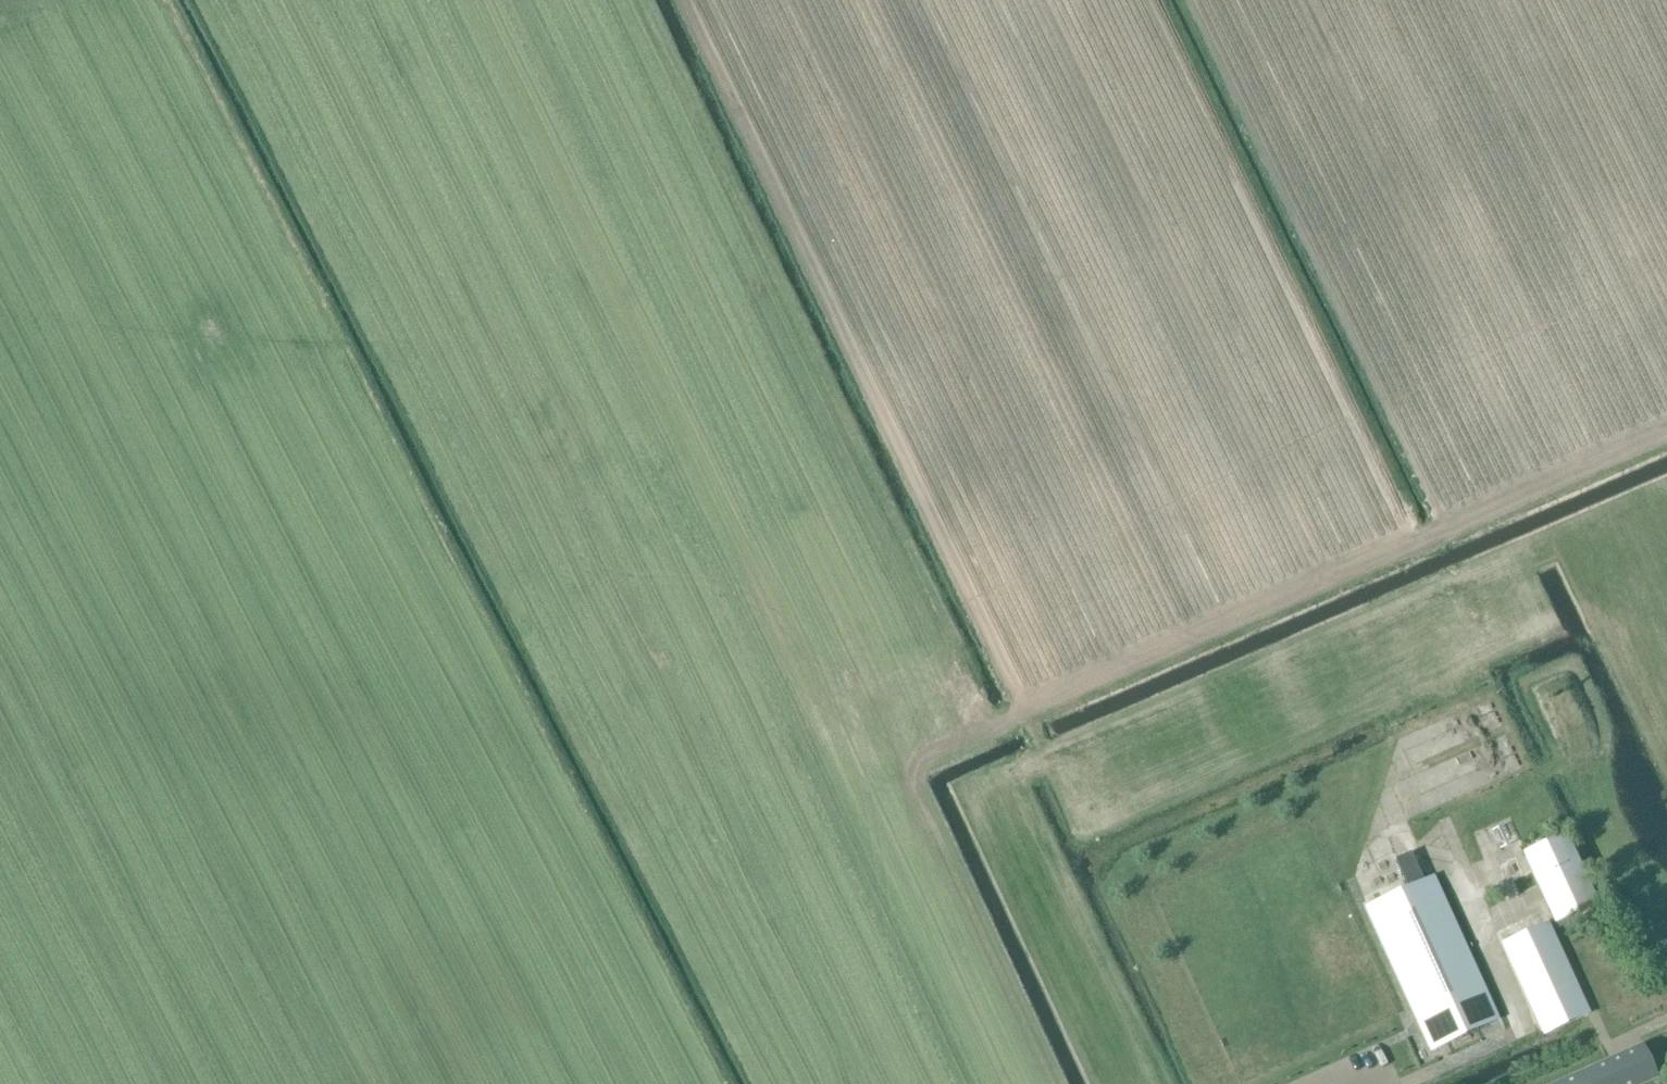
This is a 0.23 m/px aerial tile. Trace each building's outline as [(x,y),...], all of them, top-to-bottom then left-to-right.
[(1565,837),(1525,855),(1556,923),(1596,904),(1565,837)] [(1424,883),(1410,853),(1394,860),(1408,890),(1368,908),(1423,1027),(1487,998),(1432,879),(1424,883)] [(1586,1008),(1548,925),(1505,945),(1543,1028),(1586,1008)] [(1642,1049),(1561,1083),(1653,1083),(1657,1082),(1642,1049)]
